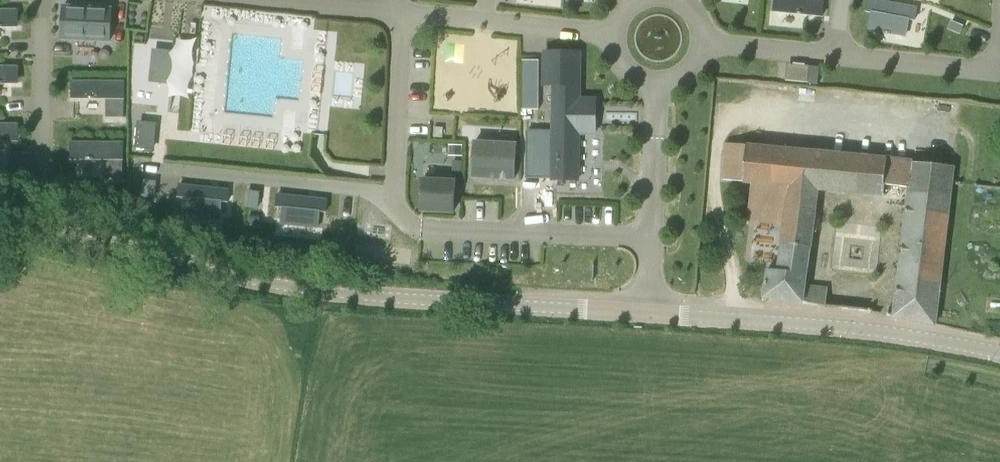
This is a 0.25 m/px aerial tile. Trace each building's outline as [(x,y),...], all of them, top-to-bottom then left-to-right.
[(775,11),(794,13),(794,12),(798,13),(798,15),(802,15),(802,13),(807,14),(823,16),(824,0),(776,0),(775,11)] [(866,12),(873,13),(870,29),(884,31),(884,33),(891,35),(891,33),(905,35),(908,19),(915,21),(917,8),(875,0),(868,0),(866,12)] [(74,39),(110,41),(112,9),(64,6),(62,38),(62,39),(74,39)] [(19,10),(0,10),(0,28),(3,28),(3,26),(16,26),(16,10),(19,10)] [(949,29),(960,34),(963,26),(952,22),(949,29)] [(227,93),(231,53),(220,52),(208,51),(175,47),(174,53),(171,82),(170,88),(204,91),(216,92),(227,93)] [(171,82),(174,53),(155,51),(152,81),(171,82)] [(553,180),(578,180),(578,131),(594,132),(595,100),(579,100),(579,52),(545,52),(545,85),(554,85),(553,180)] [(538,110),(539,110),(539,60),(524,60),(523,110),(527,110),(534,110),(538,110)] [(310,101),(321,102),(331,103),(335,64),(325,63),(314,62),(303,61),(299,100),(310,101)] [(787,63),(786,78),(809,81),(810,66),(787,63)] [(4,84),(4,82),(16,82),(16,67),(20,67),(20,66),(0,66),(0,84),(4,84)] [(72,82),(75,82),(75,97),(88,97),(88,99),(95,99),(95,97),(107,97),(109,97),(109,99),(109,116),(107,116),(107,117),(124,117),(124,99),(125,81),(72,81),(72,82)] [(138,147),(153,148),(156,124),(145,123),(140,123),(138,147)] [(4,140),(16,140),(16,125),(20,125),(20,124),(0,124),(0,142),(4,142),(4,140)] [(516,144),(476,141),(475,177),(514,180),(516,144)] [(74,143),(74,158),(87,158),(87,160),(94,160),(94,158),(106,158),(108,158),(108,160),(108,177),(106,177),(106,178),(123,178),(124,160),(124,142),(71,142),(71,143),(74,143)] [(764,298),(824,306),(826,288),(805,286),(817,189),(884,195),(885,185),(910,188),(894,316),(935,325),(954,166),(727,144),(722,179),(752,183),(748,219),(784,223),(778,271),(767,269),(764,298)] [(463,145),(449,145),(449,156),(463,156),(463,145)] [(0,170),(0,180),(12,180),(12,170),(0,170)] [(454,212),(456,181),(423,179),(422,210),(454,212)] [(157,181),(143,180),(142,197),(155,198),(157,181)] [(184,214),(220,217),(221,201),(228,202),(229,189),(180,184),(179,197),(185,198),(184,214)] [(260,192),(247,190),(245,208),(259,209),(260,192)] [(282,224),(318,228),(320,211),(326,212),(327,199),(278,194),(277,208),(284,208),(282,224)] [(261,215),(250,214),(249,223),(260,224),(261,215)]
